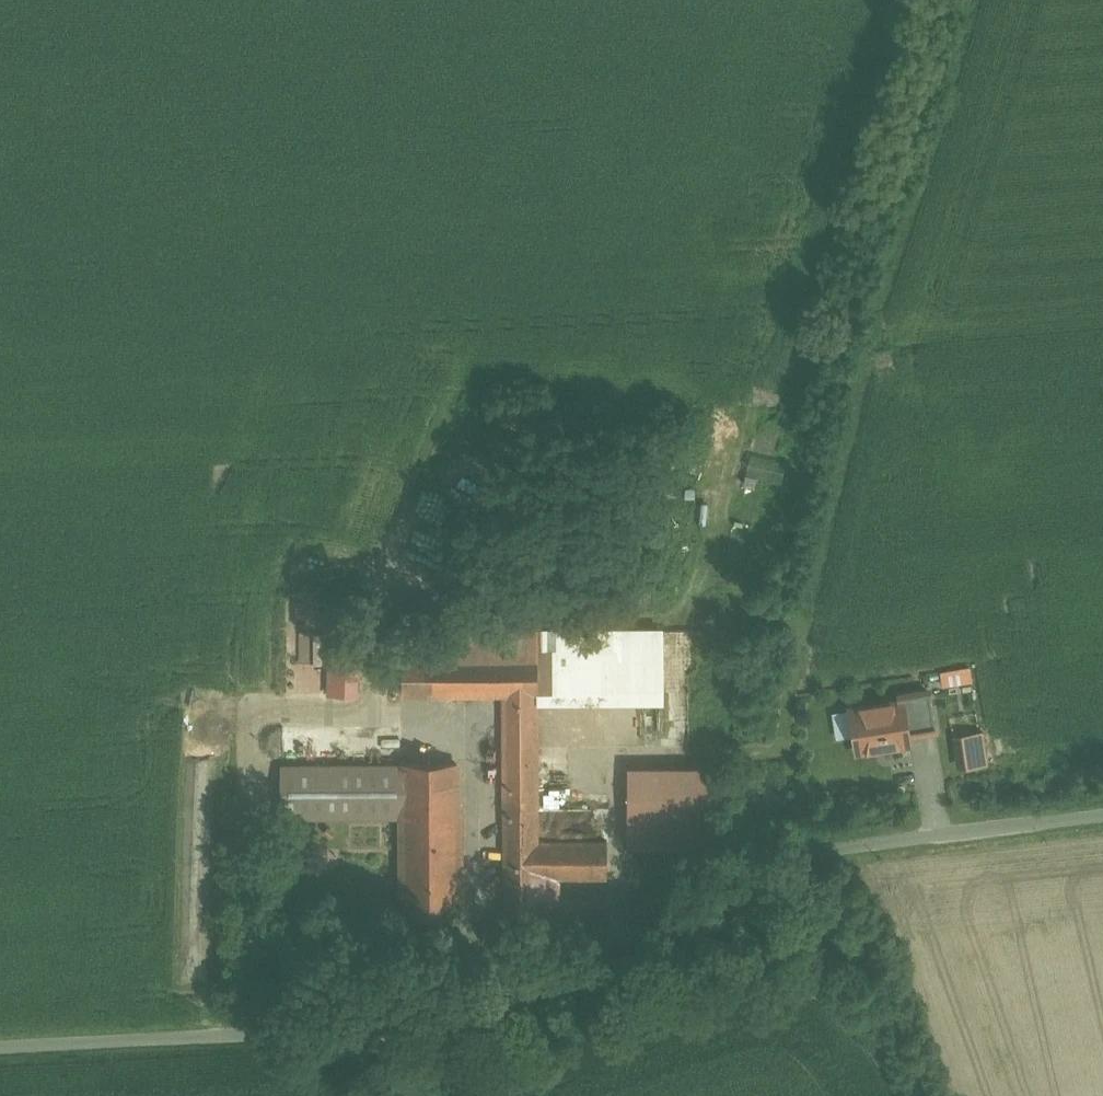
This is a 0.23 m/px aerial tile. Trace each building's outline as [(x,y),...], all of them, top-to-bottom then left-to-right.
[(358,621),(332,621),(331,695),(357,695),(358,621)] [(663,632),(569,632),(534,630),(506,631),(506,657),(538,657),(538,704),(663,703),(663,632)] [(506,631),(402,631),(403,657),(506,657),(506,631)] [(506,657),(403,657),(403,695),(505,695),(506,915),(560,915),(559,879),(538,879),(538,842),(538,704),(538,657),(506,657)] [(978,666),(947,669),(948,685),(979,681),(978,666)] [(918,734),(941,732),(937,694),(914,697),(914,700),(914,701),(918,734)] [(857,706),(861,751),(918,746),(918,734),(914,701),(914,700),(857,706)] [(964,768),(993,766),(991,731),(961,733),(964,768)] [(403,764),(284,765),(284,819),(404,819),(404,818),(404,817),(404,816),(403,764)] [(458,764),(403,764),(404,816),(458,816),(458,764)] [(720,770),(630,770),(629,848),(720,848),(720,770)] [(458,816),(404,816),(404,817),(404,818),(404,819),(404,915),(459,915),(458,816)] [(608,842),(538,842),(538,879),(559,879),(608,879),(608,842)]
